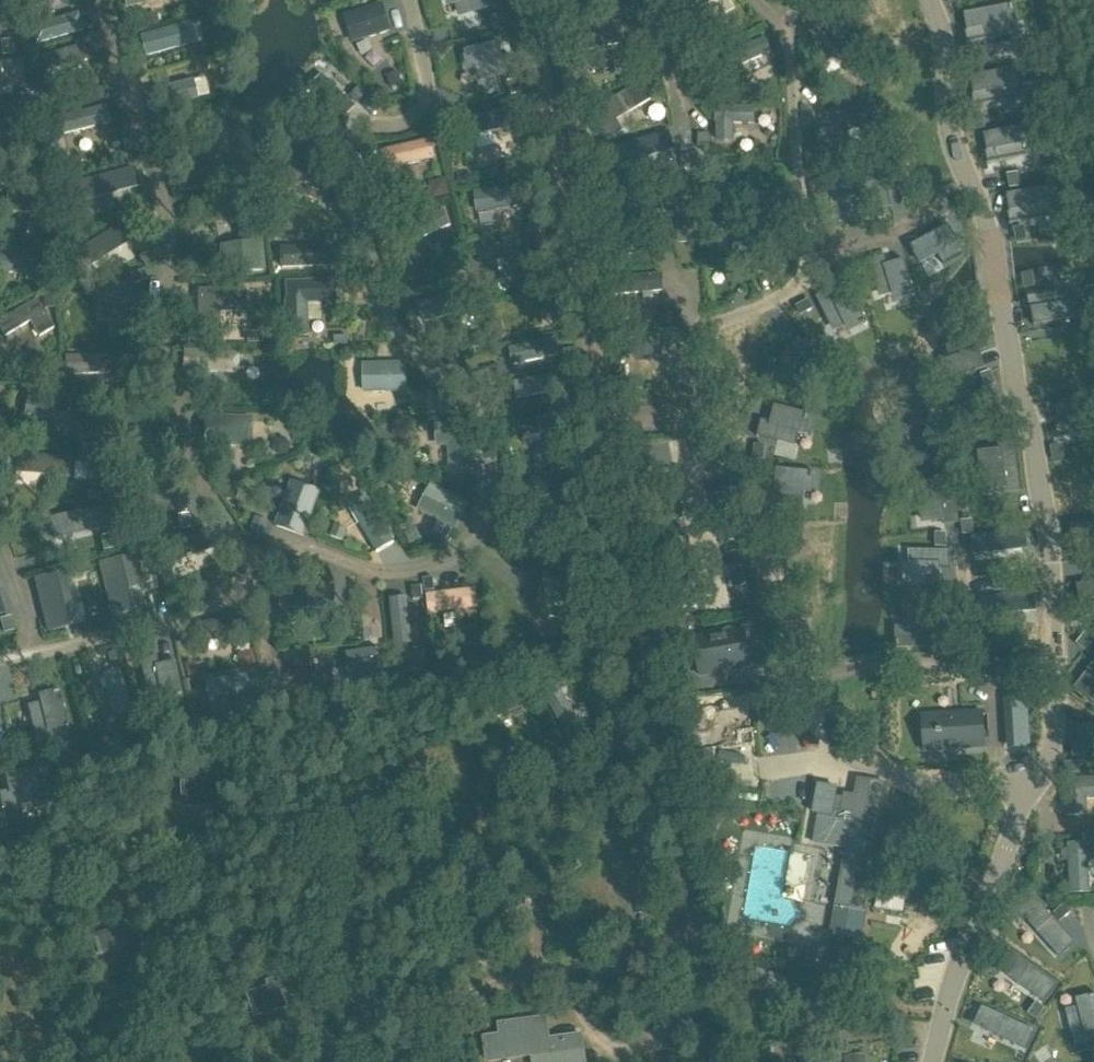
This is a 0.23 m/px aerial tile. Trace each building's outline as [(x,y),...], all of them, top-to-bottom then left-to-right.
[(128,8),(160,0),(126,0),(128,8)] [(477,11),(497,5),(495,0),(450,0),(451,2),(458,0),(463,14),(476,10),(477,11)] [(687,9),(694,20),(711,10),(728,0),(702,0),(687,9)] [(382,3),(344,15),(353,45),(392,33),(382,3)] [(1014,22),(1011,5),(965,14),(968,31),(966,32),(968,42),(1011,34),(1008,23),(1014,22)] [(78,13),(31,27),(36,45),(83,31),(78,13)] [(842,20),(827,29),(853,66),(867,57),(842,20)] [(619,22),(568,32),(572,54),(624,44),(619,22)] [(182,26),(140,39),(145,58),(188,45),(182,26)] [(764,38),(724,56),(730,70),(770,52),(764,38)] [(497,75),(497,77),(517,71),(513,56),(500,59),(496,43),(465,51),(467,57),(469,57),(472,67),(479,65),(483,79),(497,75)] [(88,44),(41,57),(45,72),(70,65),(83,62),(92,59),(88,44)] [(617,50),(598,51),(599,72),(618,70),(617,50)] [(27,86),(24,59),(0,61),(0,89),(27,86)] [(361,73),(374,83),(383,71),(370,61),(361,73)] [(1021,85),(1017,67),(971,76),(975,95),(973,95),(975,106),(1017,97),(1015,86),(1021,85)] [(355,106),(322,74),(308,88),(330,109),(320,119),(332,131),(355,106)] [(194,80),(145,91),(150,110),(199,98),(194,80)] [(644,82),(594,112),(610,138),(625,129),(619,119),(653,98),(644,82)] [(875,102),(836,113),(843,135),(848,133),(861,130),(867,151),(868,155),(889,149),(875,102)] [(522,105),(468,119),(473,137),(475,137),(491,133),(527,124),(522,105)] [(105,106),(60,118),(64,135),(110,124),(105,106)] [(718,108),(718,140),(733,140),(733,122),(754,121),(754,108),(718,108)] [(12,144),(13,157),(31,156),(29,123),(0,125),(0,144),(12,144)] [(1031,124),(983,134),(987,151),(985,152),(987,164),(1015,158),(1015,156),(1030,153),(1028,143),(1033,142),(1031,131),(1033,131),(1031,124)] [(431,139),(383,150),(387,170),(436,158),(431,139)] [(306,145),(276,151),(283,187),(313,182),(306,145)] [(650,163),(634,165),(636,179),(671,173),(668,160),(650,163)] [(220,164),(177,174),(182,193),(224,183),(220,164)] [(132,168),(77,183),(82,204),(138,189),(132,168)] [(529,185),(475,193),(478,213),(532,206),(529,185)] [(1055,188),(1009,196),(1012,213),(1010,213),(1012,223),(1053,216),(1051,205),(1057,204),(1055,188)] [(7,195),(6,214),(58,217),(59,199),(7,195)] [(696,195),(664,197),(665,213),(679,212),(681,244),(682,244),(697,243),(699,242),(696,195)] [(637,200),(617,204),(618,207),(620,218),(627,256),(646,252),(637,200)] [(421,259),(436,255),(436,257),(441,256),(440,254),(455,250),(449,231),(455,229),(451,216),(406,228),(410,242),(416,240),(421,259)] [(119,224),(69,255),(80,273),(130,242),(119,224)] [(948,224),(911,245),(920,263),(938,253),(943,263),(963,252),(948,224)] [(711,225),(711,272),(728,272),(728,225),(711,225)] [(758,225),(757,266),(776,266),(777,225),(758,225)] [(241,245),(221,247),(224,274),(264,270),(260,226),(239,228),(241,245)] [(331,246),(280,247),(281,268),(331,266),(331,246)] [(0,262),(0,273),(27,276),(38,277),(44,278),(46,260),(1,255),(0,262)] [(882,259),(871,262),(881,295),(893,291),(896,299),(912,294),(901,262),(885,268),(882,259)] [(664,273),(613,277),(615,295),(665,291),(664,273)] [(129,280),(92,291),(99,312),(106,310),(110,322),(147,311),(143,295),(134,298),(129,280)] [(329,282),(286,284),(288,335),(310,334),(310,321),(309,301),(322,301),(329,301),(329,282)] [(472,289),(420,304),(426,323),(477,308),(472,289)] [(199,291),(199,335),(218,335),(218,311),(244,311),(244,291),(199,291)] [(1033,308),(1036,325),(1082,317),(1079,300),(1072,301),(1071,292),(1029,298),(1031,308),(1033,308)] [(830,293),(820,298),(835,329),(846,323),(850,330),(864,323),(850,293),(834,301),(830,293)] [(53,330),(35,300),(0,320),(0,331),(4,337),(29,322),(38,338),(53,330)] [(329,355),(330,313),(314,312),(312,354),(329,355)] [(654,331),(672,333),(674,320),(656,317),(654,331)] [(955,360),(943,364),(948,379),(968,372),(967,371),(981,365),(975,352),(983,349),(979,339),(981,338),(979,332),(949,344),(955,360)] [(557,338),(509,348),(513,366),(561,356),(557,338)] [(789,351),(782,361),(808,382),(816,372),(823,377),(833,364),(807,344),(796,357),(789,351)] [(746,347),(726,396),(744,403),(763,354),(746,347)] [(183,349),(182,371),(236,374),(237,352),(183,349)] [(673,350),(616,359),(619,379),(676,369),(673,350)] [(110,356),(66,358),(66,375),(111,374),(110,356)] [(405,364),(365,365),(366,392),(406,391),(405,364)] [(557,374),(515,383),(518,399),(561,391),(557,374)] [(965,417),(953,421),(958,436),(977,429),(977,428),(990,423),(986,409),(993,406),(989,396),(991,396),(989,389),(959,400),(965,417)] [(27,398),(24,416),(80,425),(83,407),(27,398)] [(1059,438),(1093,431),(1090,416),(1093,415),(1093,399),(1063,405),(1066,422),(1056,423),(1059,438)] [(761,420),(757,436),(777,441),(777,439),(791,443),(795,429),(802,430),(805,420),(807,421),(809,414),(778,407),(773,423),(761,420)] [(561,413),(538,420),(553,472),(576,466),(561,413)] [(205,418),(205,446),(251,447),(251,418),(205,418)] [(468,425),(438,427),(439,445),(450,444),(451,469),(471,468),(468,425)] [(1000,452),(980,455),(982,470),(980,470),(981,475),(983,474),(985,489),(1004,487),(1005,492),(1019,490),(1013,444),(999,446),(1000,452)] [(16,456),(14,475),(70,478),(71,460),(16,456)] [(764,485),(763,501),(783,503),(783,501),(797,503),(799,488),(807,489),(808,479),(810,479),(811,472),(779,469),(777,486),(764,485)] [(938,484),(919,487),(921,502),(919,502),(920,507),(922,506),(924,521),(943,518),(944,524),(958,522),(951,476),(937,478),(938,484)] [(305,536),(321,492),(293,482),(277,526),(305,536)] [(433,487),(421,508),(442,519),(433,535),(449,544),(469,506),(433,487)] [(368,497),(350,508),(377,554),(395,543),(368,497)] [(104,505),(47,518),(52,538),(109,525),(104,505)] [(1074,527),(1077,543),(1075,544),(1077,556),(1093,553),(1093,523),(1074,527)] [(209,527),(155,547),(163,568),(216,548),(209,527)] [(817,529),(787,527),(785,561),(815,563),(817,529)] [(1024,532),(971,539),(973,558),(1026,551),(1024,532)] [(903,578),(901,578),(901,584),(933,584),(933,567),(946,566),(946,550),(925,551),(925,552),(911,552),(911,567),(903,567),(903,578)] [(128,556),(97,564),(110,618),(132,613),(126,590),(135,588),(128,556)] [(63,572),(32,580),(45,634),(67,629),(61,606),(71,603),(63,572)] [(1082,616),(1093,614),(1093,585),(1079,588),(1082,606),(1080,606),(1082,616)] [(279,587),(279,611),(335,611),(335,587),(279,587)] [(476,589),(427,595),(429,614),(479,608),(476,589)] [(731,619),(744,618),(742,589),(728,590),(731,619)] [(1032,593),(979,599),(982,618),(1034,612),(1032,593)] [(408,598),(391,600),(395,645),(412,644),(408,598)] [(242,615),(198,627),(203,645),(247,633),(242,615)] [(940,631),(940,617),(905,617),(905,630),(900,630),(900,649),(932,648),(932,631),(940,631)] [(695,636),(701,672),(752,664),(746,628),(739,629),(736,626),(732,625),(728,625),(724,628),(722,631),(695,636)] [(380,649),(346,654),(351,686),(385,681),(380,649)] [(312,656),(278,660),(282,692),(316,688),(312,656)] [(156,658),(139,661),(147,700),(160,697),(161,705),(183,701),(175,663),(158,667),(156,658)] [(1029,660),(997,662),(998,684),(1030,682),(1029,660)] [(1093,703),(1093,664),(1075,688),(1093,703)] [(121,668),(103,673),(104,680),(106,688),(114,715),(132,711),(121,668)] [(246,676),(204,684),(207,699),(249,691),(246,676)] [(560,686),(545,693),(565,732),(580,725),(560,686)] [(526,691),(484,710),(490,723),(532,704),(526,691)] [(39,705),(27,707),(36,745),(53,741),(51,733),(68,729),(58,692),(37,697),(39,705)] [(1026,701),(1008,702),(1010,748),(1029,747),(1026,701)] [(982,712),(922,715),(924,752),(984,749),(982,712)] [(1089,718),(1070,720),(1073,769),(1093,768),(1089,718)] [(1,811),(41,805),(39,792),(46,791),(42,770),(5,776),(7,793),(0,794),(0,805),(1,811)] [(844,850),(835,908),(830,935),(862,939),(867,914),(865,913),(888,782),(857,777),(854,795),(844,793),(843,797),(817,793),(813,813),(817,813),(813,844),(844,850)] [(1066,815),(1086,814),(1085,799),(1093,799),(1093,778),(1064,779),(1066,815)] [(1088,844),(1068,845),(1069,850),(1069,861),(1071,895),(1090,894),(1088,844)] [(1037,901),(1023,913),(1028,918),(1026,919),(1030,923),(1031,922),(1039,931),(1037,932),(1058,955),(1073,942),(1037,901)] [(121,928),(92,937),(98,956),(127,946),(121,928)] [(1011,953),(1000,968),(1006,972),(1005,973),(1009,976),(1010,975),(1019,982),(1018,983),(1044,1002),(1056,985),(1011,953)] [(267,989),(246,996),(253,1016),(284,1005),(276,980),(265,984),(267,989)] [(1067,1014),(1071,1028),(1069,1029),(1074,1049),(1090,1045),(1086,1032),(1093,1030),(1093,997),(1089,999),(1090,1001),(1079,1003),(1081,1011),(1067,1014)] [(985,1008),(977,1025),(983,1028),(982,1029),(987,1031),(988,1030),(999,1034),(998,1036),(1026,1049),(1035,1030),(985,1008)] [(482,1039),(485,1061),(503,1061),(530,1058),(531,1061),(583,1061),(580,1037),(547,1041),(544,1019),(497,1025),(499,1037),(482,1039)]
